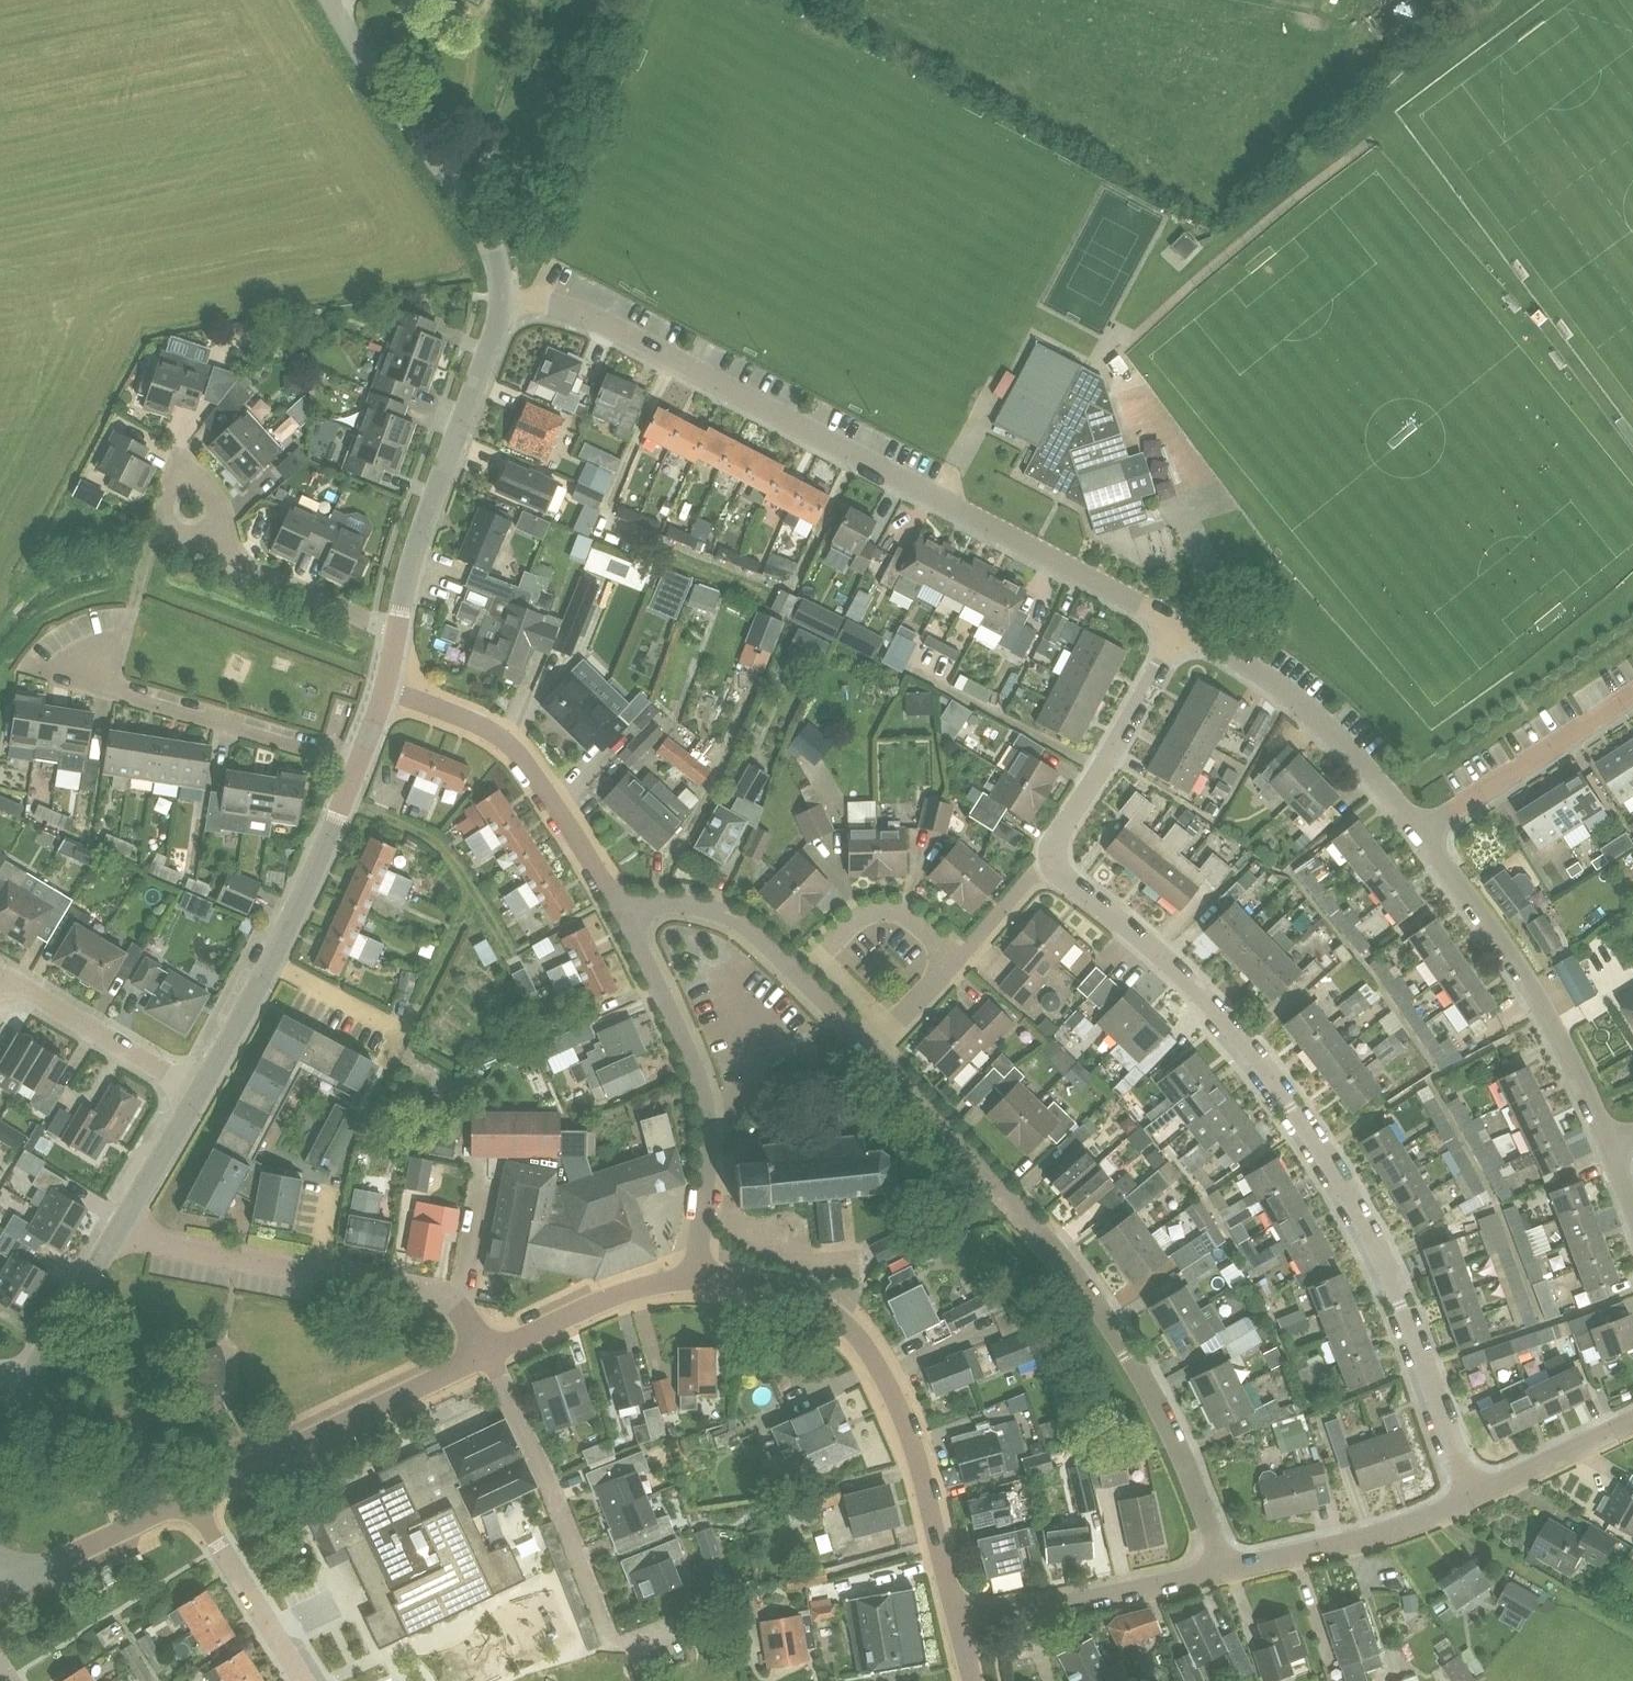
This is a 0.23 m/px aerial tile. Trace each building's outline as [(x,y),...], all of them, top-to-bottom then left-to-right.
[(531,68),(547,74),(551,64),(535,58),(531,68)] [(1197,246),(1184,233),(1171,246),(1184,259),(1197,246)] [(391,351),(436,367),(445,342),(424,335),(429,321),(401,311),(387,349),(391,351)] [(1034,343),(1035,344),(994,423),(992,422),(992,424),(1037,447),(1023,474),(1064,495),(1088,508),(1089,507),(1097,534),(1145,519),(1141,504),(1133,506),(1116,453),(1124,451),(1112,412),(1101,378),(1081,367),(1081,366),(1035,342),(1034,343)] [(427,391),(436,367),(391,351),(387,349),(373,387),(401,397),(406,383),(427,391)] [(153,381),(142,378),(137,394),(147,398),(144,408),(169,417),(173,405),(194,412),(197,403),(209,366),(163,350),(153,381)] [(569,391),(580,364),(549,351),(536,382),(558,391),(552,404),(584,418),(589,406),(578,402),(581,396),(569,391)] [(627,406),(635,386),(607,374),(595,402),(596,403),(591,415),(617,426),(614,434),(627,440),(639,411),(627,406)] [(228,416),(250,396),(237,382),(218,405),(228,416)] [(588,397),(591,388),(580,384),(576,392),(588,397)] [(357,431),(406,449),(415,425),(394,417),(399,404),(371,393),(357,431)] [(304,396),(286,413),(300,428),(309,420),(306,398),(304,396)] [(510,445),(548,460),(563,419),(527,404),(510,445)] [(643,435),(668,448),(673,438),(682,421),(657,408),(643,435)] [(245,449),(264,431),(247,412),(208,447),(226,467),(245,449)] [(673,438),(668,448),(693,461),(695,456),(706,433),(682,421),(673,438)] [(719,468),(733,441),(709,428),(706,433),(695,456),(719,468)] [(281,450),(264,431),(245,449),(226,467),(243,485),(281,450)] [(397,473),(406,449),(357,431),(343,469),(371,479),(376,466),(397,473)] [(127,497),(132,487),(142,492),(154,469),(144,463),(150,450),(141,446),(114,432),(96,469),(117,480),(112,489),(127,497)] [(743,481),(757,453),(733,441),(719,468),(743,481)] [(308,460),(298,449),(276,469),(287,480),(308,460)] [(614,471),(620,457),(599,449),(594,463),(614,471)] [(782,466),(757,453),(743,481),(767,493),(779,472),(782,466)] [(547,511),(558,484),(543,478),(509,464),(498,490),(547,511)] [(798,495),(803,484),(779,472),(767,493),(764,499),(789,511),(798,495)] [(82,498),(91,481),(79,475),(71,492),(82,498)] [(828,497),(803,484),(798,495),(789,511),(786,516),(783,522),(795,528),(798,522),(800,517),(814,525),(828,497)] [(596,510),(601,498),(575,487),(570,499),(596,510)] [(304,542),(317,548),(330,520),(293,503),(283,525),(273,520),(266,536),(276,541),(271,551),(295,562),(304,542)] [(614,516),(635,525),(639,514),(618,505),(614,516)] [(829,546),(853,559),(849,566),(862,573),(876,547),(864,541),(874,521),(849,508),(829,546)] [(460,559),(489,572),(511,522),(508,520),(495,515),(482,509),(460,559)] [(550,522),(524,511),(517,527),(543,539),(550,522)] [(639,514),(635,525),(655,533),(660,522),(639,514)] [(330,520),(317,548),(329,553),(320,573),(345,584),(349,574),(359,579),(366,563),(356,558),(366,537),(330,520)] [(665,537),(686,545),(690,534),(669,526),(665,537)] [(591,556),(598,535),(583,530),(575,550),(591,556)] [(690,534),(686,545),(706,553),(711,542),(702,539),(692,535),(690,534)] [(921,591),(924,585),(942,547),(921,536),(911,554),(906,563),(893,556),(879,583),(892,590),(915,602),(917,597),(921,591)] [(622,540),(619,549),(628,552),(632,543),(622,540)] [(942,547),(924,585),(944,595),(961,560),(950,555),(949,551),(951,547),(944,543),(942,547)] [(736,565),(740,554),(729,550),(720,546),(715,557),(736,565)] [(752,559),(740,554),(736,565),(756,573),(761,562),(752,559)] [(961,560),(944,595),(963,605),(984,564),(979,561),(977,565),(972,566),(961,560)] [(787,573),(765,564),(761,575),(780,583),(780,582),(784,580),(787,573)] [(994,569),(984,564),(963,605),(984,616),(986,617),(1004,583),(1002,582),(993,577),(992,573),(994,569)] [(655,593),(682,605),(693,580),(665,569),(655,593)] [(525,609),(539,613),(550,579),(538,574),(538,577),(532,592),(525,609)] [(1010,651),(1023,626),(1011,619),(1016,610),(1026,591),(1004,579),(1002,582),(1004,583),(986,617),(982,626),(1002,637),(998,644),(1010,651)] [(559,628),(552,647),(570,655),(576,639),(582,642),(595,610),(588,608),(597,587),(578,580),(562,621),(559,628)] [(525,609),(532,592),(499,581),(493,597),(525,609)] [(694,587),(689,601),(715,610),(720,595),(694,587)] [(468,664),(499,675),(525,609),(493,597),(467,588),(462,601),(487,611),(468,664)] [(780,590),(770,609),(787,617),(797,597),(780,590)] [(793,620),(831,639),(841,618),(803,599),(793,620)] [(456,617),(475,624),(480,611),(461,604),(456,617)] [(544,615),(539,613),(525,609),(499,675),(504,677),(519,683),(532,647),(542,621),(544,615)] [(760,609),(746,642),(772,653),(786,620),(760,609)] [(1057,614),(1044,638),(1056,644),(1069,620),(1057,614)] [(846,619),(836,638),(872,657),(882,638),(846,619)] [(900,625),(895,634),(911,642),(916,633),(900,625)] [(798,630),(788,651),(816,665),(827,644),(798,630)] [(1086,630),(1073,654),(1114,675),(1127,651),(1086,630)] [(923,644),(938,652),(943,643),(928,635),(923,644)] [(1029,643),(1017,636),(1010,651),(1022,657),(1029,643)] [(943,643),(938,652),(955,661),(960,652),(943,643)] [(1114,675),(1073,654),(1061,677),(1102,698),(1114,675)] [(564,727),(595,695),(573,673),(541,705),(564,727)] [(960,675),(954,687),(961,691),(968,679),(960,675)] [(1061,677),(1049,700),(1090,721),(1102,698),(1061,677)] [(1200,681),(1187,704),(1227,727),(1240,704),(1200,681)] [(1025,690),(1019,687),(1014,694),(1021,698),(1025,690)] [(20,745),(36,747),(42,706),(43,707),(45,696),(18,692),(14,723),(10,722),(8,736),(11,737),(10,743),(20,745)] [(621,711),(621,713),(618,717),(595,695),(564,727),(586,749),(592,743),(607,728),(617,737),(625,728),(650,702),(639,692),(621,711)] [(1090,721),(1049,700),(1037,724),(1078,745),(1090,721)] [(942,730),(955,739),(960,731),(972,713),(953,701),(941,720),(942,730)] [(1187,704),(1174,726),(1214,749),(1227,727),(1187,704)] [(36,747),(34,758),(59,762),(61,751),(67,710),(43,707),(42,706),(36,747)] [(1273,716),(1261,709),(1257,710),(1244,733),(1260,742),(1273,719),(1273,716)] [(93,714),(67,710),(61,751),(59,762),(58,768),(82,772),(84,759),(85,760),(93,714)] [(650,721),(626,746),(639,759),(663,734),(650,721)] [(1174,726),(1161,749),(1201,772),(1214,749),(1174,726)] [(104,772),(129,776),(136,736),(110,732),(104,772)] [(1004,773),(1045,798),(1060,774),(1037,760),(1044,748),(1019,732),(1011,745),(1019,750),(1004,773)] [(136,736),(129,776),(154,780),(160,739),(136,736)] [(656,753),(667,762),(678,745),(668,737),(656,753)] [(160,739),(154,780),(179,784),(185,743),(160,739)] [(1619,749),(1632,770),(1632,740),(1619,749)] [(405,802),(417,807),(438,755),(405,742),(395,767),(416,775),(405,802)] [(1249,757),(1255,747),(1246,742),(1240,752),(1249,757)] [(185,743),(179,784),(204,788),(211,747),(185,743)] [(802,752),(792,744),(787,750),(797,758),(802,752)] [(678,745),(667,762),(688,778),(699,761),(697,759),(678,745)] [(1201,772),(1161,749),(1148,772),(1188,795),(1201,772)] [(1619,749),(1596,764),(1621,803),(1632,796),(1632,770),(1619,749)] [(438,755),(417,807),(429,811),(440,785),(461,793),(471,769),(438,755)] [(1290,804),(1317,776),(1297,755),(1281,771),(1271,761),(1252,780),(1261,789),(1258,792),(1268,802),(1278,792),(1290,804)] [(94,791),(99,762),(85,760),(84,759),(82,772),(79,789),(94,791)] [(706,767),(699,761),(688,778),(699,786),(711,770),(706,767)] [(278,769),(277,779),(278,779),(271,821),(297,825),(298,818),(301,818),(303,804),(300,804),(305,773),(278,769)] [(766,780),(747,769),(733,794),(740,797),(731,813),(718,806),(694,848),(724,865),(748,823),(755,827),(762,806),(754,802),(766,780)] [(1221,781),(1233,787),(1239,776),(1227,770),(1221,781)] [(246,817),(253,776),(227,772),(224,793),(211,791),(205,830),(220,833),(221,828),(244,832),(246,817)] [(606,803),(623,819),(648,792),(658,780),(649,772),(639,784),(631,776),(606,803)] [(983,792),(975,804),(1000,820),(1007,808),(1029,822),(1045,798),(1004,773),(990,797),(983,792)] [(1560,786),(1583,823),(1605,809),(1582,773),(1560,786)] [(246,817),(259,819),(271,821),(278,779),(277,779),(253,776),(246,817)] [(1337,796),(1317,776),(1290,804),(1300,814),(1293,821),(1311,840),(1330,822),(1320,812),(1337,796)] [(641,834),(665,806),(669,802),(675,795),(658,780),(648,792),(623,819),(640,834),(640,835),(641,834)] [(1218,781),(1212,792),(1225,799),(1230,788),(1218,781)] [(798,791),(807,809),(820,803),(811,785),(798,791)] [(1583,823),(1560,786),(1539,800),(1562,836),(1571,849),(1592,835),(1583,823)] [(496,834),(518,820),(498,790),(476,805),(488,823),(464,839),(471,850),(496,834)] [(1124,865),(1152,830),(1143,823),(1156,807),(1137,792),(1120,812),(1130,819),(1105,850),(1124,865)] [(641,834),(640,835),(658,850),(682,822),(693,811),(675,795),(669,802),(665,806),(641,834)] [(918,827),(935,832),(942,802),(924,798),(918,827)] [(1541,850),(1562,836),(1539,800),(1517,814),(1541,850)] [(821,802),(807,809),(821,837),(834,831),(821,802)] [(942,802),(935,832),(946,835),(954,805),(942,802)] [(1203,812),(1211,817),(1217,807),(1209,802),(1203,812)] [(33,815),(48,821),(53,810),(52,809),(38,803),(33,815)] [(1000,820),(975,804),(968,816),(993,831),(1000,820)] [(474,806),(465,813),(468,818),(478,812),(474,806)] [(821,837),(807,809),(794,816),(807,844),(821,837)] [(1186,809),(1178,819),(1186,826),(1191,820),(1195,816),(1186,809)] [(53,810),(48,821),(62,827),(67,816),(53,810)] [(515,863),(537,849),(518,820),(496,834),(471,850),(478,861),(502,845),(515,863)] [(877,874),(879,874),(876,828),(876,820),(864,820),(865,828),(847,829),(850,875),(877,874)] [(1184,829),(1192,836),(1199,828),(1191,821),(1184,829)] [(1348,862),(1373,842),(1357,821),(1331,841),(1348,862)] [(1163,839),(1152,830),(1124,865),(1143,880),(1184,829),(1176,823),(1163,839)] [(876,828),(879,874),(908,872),(905,826),(876,828)] [(772,834),(757,827),(743,854),(759,862),(772,834)] [(1015,846),(1016,844),(1023,834),(1014,828),(1006,841),(1015,846)] [(1143,880),(1161,896),(1190,861),(1180,852),(1192,836),(1184,829),(1143,880)] [(101,844),(115,850),(120,838),(106,832),(101,844)] [(1609,863),(1621,855),(1632,847),(1632,842),(1627,832),(1600,849),(1604,855),(1609,863)] [(382,880),(408,892),(413,881),(387,869),(396,848),(372,837),(358,869),(382,880)] [(120,838),(115,850),(130,856),(135,845),(120,838)] [(930,875),(951,894),(981,859),(960,840),(930,875)] [(1348,862),(1364,883),(1390,862),(1373,842),(1348,862)] [(100,853),(78,843),(72,857),(92,865),(100,853)] [(534,892),(556,878),(537,849),(515,863),(527,881),(502,897),(510,908),(534,892)] [(799,853),(779,873),(813,907),(833,886),(799,853)] [(1190,861),(1161,896),(1180,911),(1206,880),(1216,889),(1233,868),(1214,853),(1201,870),(1190,861)] [(1598,870),(1609,863),(1604,855),(1593,862),(1598,870)] [(0,869),(0,887),(3,889),(0,894),(0,929),(7,933),(31,894),(20,887),(28,873),(6,859),(0,869)] [(981,859),(951,894),(972,912),(1003,878),(981,859)] [(148,871),(162,877),(167,866),(153,860),(148,871)] [(1310,892),(1321,884),(1304,862),(1293,870),(1310,892)] [(1364,883),(1381,903),(1406,883),(1390,862),(1364,883)] [(1584,870),(1579,862),(1568,869),(1573,877),(1584,870)] [(167,866),(162,877),(176,884),(181,873),(167,866)] [(402,904),(408,892),(382,880),(358,869),(343,901),(368,912),(376,892),(402,904)] [(230,871),(224,886),(233,890),(253,898),(260,884),(230,871)] [(1258,882),(1247,871),(1239,878),(1238,880),(1248,891),(1250,890),(1258,882)] [(1534,922),(1542,916),(1531,902),(1526,897),(1533,891),(1534,885),(1526,875),(1520,874),(1513,880),(1506,871),(1487,886),(1511,918),(1523,908),(1534,922)] [(813,907),(779,873),(759,894),(793,927),(813,907)] [(575,907),(556,878),(534,892),(510,908),(516,919),(541,903),(553,921),(575,907)] [(193,890),(204,896),(210,884),(199,879),(193,890)] [(1204,933),(1221,950),(1251,921),(1235,904),(1247,891),(1238,881),(1217,902),(1227,911),(1204,933)] [(1406,883),(1381,903),(1398,924),(1423,904),(1406,883)] [(1310,892),(1327,912),(1337,904),(1321,884),(1310,892)] [(48,916),(59,923),(70,904),(73,900),(51,886),(42,901),(31,894),(7,933),(30,947),(48,916)] [(233,890),(224,886),(217,901),(247,913),(253,898),(233,890)] [(186,890),(180,905),(206,916),(212,901),(186,890)] [(358,932),(368,912),(343,901),(329,933),(353,943),(379,955),(384,944),(358,932)] [(53,961),(79,976),(101,938),(85,929),(92,918),(70,904),(59,923),(53,933),(66,940),(53,961)] [(1337,904),(1327,912),(1343,933),(1354,925),(1337,904)] [(1024,931),(1058,962),(1076,941),(1041,910),(1024,931)] [(1311,922),(1303,914),(1293,924),(1301,932),(1311,922)] [(1544,915),(1542,916),(1534,922),(1530,924),(1548,954),(1563,944),(1544,915)] [(1274,925),(1280,931),(1289,922),(1284,916),(1274,925)] [(1407,938),(1422,960),(1450,941),(1434,919),(1407,938)] [(1221,950),(1238,967),(1268,938),(1265,935),(1251,921),(1221,950)] [(1268,938),(1238,967),(1254,984),(1284,955),(1270,940),(1280,931),(1274,925),(1265,935),(1268,938)] [(1354,925),(1343,933),(1359,953),(1370,946),(1354,925)] [(546,972),(552,984),(578,971),(596,962),(601,959),(586,927),(562,939),(572,959),(546,972)] [(1052,968),(1058,962),(1024,931),(1019,936),(1004,953),(1018,965),(1000,986),(1026,1009),(1035,999),(1032,996),(1049,977),(1046,975),(1052,968)] [(353,943),(329,933),(315,965),(339,976),(348,956),(374,967),(379,955),(353,943)] [(164,942),(155,936),(148,947),(156,953),(164,942)] [(101,938),(79,976),(104,991),(116,970),(128,977),(144,949),(133,942),(126,953),(101,938)] [(491,962),(503,956),(494,939),(481,946),(491,962)] [(1450,941),(1422,960),(1438,982),(1465,963),(1450,941)] [(1331,950),(1342,964),(1351,957),(1341,943),(1331,950)] [(1574,952),(1554,964),(1568,988),(1588,977),(1574,952)] [(1301,972),(1284,955),(1254,984),(1271,1002),(1293,980),(1303,989),(1323,970),(1313,960),(1301,972)] [(1395,980),(1384,964),(1379,957),(1368,964),(1384,987),(1395,980)] [(155,996),(147,1010),(184,1032),(206,995),(170,972),(169,974),(159,968),(160,966),(147,958),(131,984),(144,992),(145,990),(155,996)] [(578,971),(552,984),(557,995),(583,982),(593,1002),(617,990),(601,959),(596,962),(578,971)] [(1453,1003),(1480,984),(1465,963),(1438,982),(1453,1003)] [(1095,966),(1076,988),(1087,997),(1106,976),(1095,966)] [(416,972),(402,970),(397,997),(410,1000),(416,972)] [(1395,980),(1384,987),(1399,1009),(1410,1002),(1410,1001),(1414,998),(1400,976),(1395,980)] [(1588,977),(1568,988),(1577,1004),(1597,993),(1588,977)] [(1337,1006),(1343,1014),(1365,997),(1364,996),(1375,988),(1369,981),(1358,989),(1337,1006)] [(1495,1006),(1480,984),(1453,1003),(1468,1025),(1495,1006)] [(1365,997),(1343,1014),(1349,1021),(1381,996),(1375,988),(1364,996),(1365,997)] [(1097,1023),(1118,1044),(1148,1013),(1140,1005),(1142,1003),(1129,990),(1097,1023)] [(1621,998),(1632,1018),(1632,991),(1621,998)] [(937,1026),(970,1059),(982,1047),(984,1049),(1002,1031),(1005,1034),(1015,1023),(990,999),(970,1019),(957,1006),(949,1015),(937,1026)] [(1425,1024),(1410,1002),(1399,1009),(1414,1031),(1416,1030),(1425,1024)] [(1283,1026),(1300,1048),(1329,1025),(1311,1003),(1283,1026)] [(517,1013),(522,1025),(531,1021),(525,1009),(517,1013)] [(1399,1041),(1408,1033),(1393,1010),(1379,1021),(1390,1035),(1393,1033),(1399,1041)] [(1148,1013),(1118,1044),(1138,1062),(1170,1029),(1156,1016),(1153,1018),(1148,1013)] [(251,1225),(292,1232),(302,1179),(303,1172),(266,1166),(265,1165),(254,1160),(305,1063),(338,1081),(334,1088),(347,1095),(354,1098),(360,1089),(370,1069),(374,1062),(284,1014),(275,1031),(280,1034),(275,1044),(269,1041),(252,1073),(258,1076),(253,1086),(247,1083),(184,1202),(190,1214),(222,1220),(229,1206),(230,1206),(231,1206),(232,1206),(233,1206),(233,1205),(234,1205),(234,1204),(235,1204),(235,1203),(235,1202),(235,1201),(235,1200),(234,1199),(234,1198),(236,1194),(255,1203),(251,1225)] [(1085,1017),(1073,1029),(1082,1038),(1094,1026),(1085,1017)] [(597,1033),(601,1041),(593,1045),(595,1049),(587,1053),(589,1057),(569,1067),(577,1083),(587,1078),(592,1089),(603,1084),(609,1097),(644,1080),(634,1057),(645,1052),(630,1018),(597,1033)] [(1046,1018),(1038,1027),(1049,1037),(1057,1028),(1046,1018)] [(644,1025),(655,1053),(670,1047),(659,1020),(644,1025)] [(595,1037),(588,1021),(578,1026),(577,1026),(539,1043),(547,1059),(595,1037)] [(1439,1044),(1425,1024),(1416,1030),(1414,1031),(1437,1065),(1457,1050),(1449,1038),(1439,1044)] [(1346,1047),(1329,1025),(1300,1048),(1317,1069),(1346,1047)] [(950,1080),(970,1059),(937,1026),(917,1047),(950,1080)] [(1371,1050),(1377,1058),(1399,1041),(1393,1033),(1390,1035),(1371,1050)] [(43,1048),(19,1034),(5,1057),(0,1054),(0,1068),(18,1079),(23,1082),(43,1048)] [(1049,1058),(1061,1046),(1053,1038),(1039,1048),(1049,1058)] [(372,1050),(383,1059),(392,1047),(381,1039),(372,1050)] [(1399,1041),(1377,1058),(1383,1065),(1404,1048),(1399,1041)] [(1334,1091),(1363,1069),(1346,1047),(1317,1069),(1334,1091)] [(66,1062),(43,1048),(23,1082),(37,1090),(29,1104),(48,1115),(63,1091),(52,1085),(66,1062)] [(1167,1075),(1184,1098),(1212,1076),(1195,1053),(1167,1075)] [(995,1086),(1005,1096),(987,1114),(1007,1134),(1040,1100),(1020,1081),(1025,1076),(1014,1065),(1004,1075),(1005,1076),(995,1086)] [(1135,1065),(1123,1078),(1132,1087),(1144,1075),(1135,1065)] [(1508,1104),(1538,1089),(1526,1065),(1496,1080),(1508,1104)] [(1005,1076),(1004,1075),(995,1066),(985,1076),(995,1086),(1005,1076)] [(1380,1091),(1363,1069),(1334,1091),(1352,1113),(1380,1091)] [(995,1086),(985,1076),(981,1081),(976,1086),(975,1087),(985,1097),(986,1096),(990,1091),(995,1086)] [(1224,1102),(1229,1098),(1212,1076),(1184,1098),(1201,1120),(1224,1102)] [(137,1099),(108,1082),(92,1110),(80,1103),(59,1137),(77,1148),(89,1126),(114,1140),(137,1099)] [(1550,1113),(1538,1089),(1508,1104),(1520,1128),(1535,1120),(1550,1113)] [(1423,1103),(1435,1126),(1447,1119),(1434,1097),(1423,1103)] [(1447,1103),(1460,1127),(1471,1121),(1459,1097),(1447,1103)] [(1154,1121),(1173,1106),(1167,1098),(1147,1113),(1154,1121)] [(1246,1119),(1229,1098),(1224,1102),(1201,1120),(1218,1141),(1246,1119)] [(1049,1109),(1040,1100),(1007,1134),(1027,1154),(1048,1133),(1057,1142),(1079,1124),(1056,1101),(1049,1109)] [(348,1110),(335,1103),(304,1161),(317,1168),(348,1110)] [(1179,1113),(1173,1106),(1154,1121),(1159,1127),(1160,1127),(1175,1115),(1179,1113)] [(587,1131),(559,1130),(560,1113),(472,1112),(471,1157),(507,1157),(506,1161),(485,1269),(534,1279),(537,1267),(592,1278),(594,1281),(656,1259),(635,1197),(684,1184),(666,1113),(640,1121),(650,1156),(592,1173),(586,1157),(587,1131)] [(1535,1120),(1520,1128),(1531,1151),(1561,1137),(1550,1113),(1535,1120)] [(1137,1126),(1128,1117),(1119,1125),(1127,1134),(1137,1126)] [(1083,1124),(1092,1134),(1099,1129),(1089,1118),(1083,1124)] [(1264,1142),(1246,1119),(1218,1141),(1235,1164),(1264,1142)] [(1447,1119),(1435,1126),(1448,1149),(1452,1147),(1460,1142),(1447,1119)] [(1150,1134),(1159,1127),(1154,1121),(1146,1129),(1150,1134)] [(1471,1121),(1460,1127),(1473,1150),(1475,1149),(1484,1144),(1471,1121)] [(1083,1124),(1070,1135),(1079,1146),(1092,1134),(1083,1124)] [(1360,1141),(1374,1164),(1402,1147),(1388,1124),(1360,1141)] [(5,1143),(18,1151),(28,1136),(14,1128),(5,1143)] [(820,1139),(805,1141),(804,1137),(801,1137),(802,1142),(786,1143),(786,1139),(782,1139),(783,1143),(765,1145),(760,1141),(758,1143),(763,1147),(764,1161),(735,1164),(737,1186),(739,1207),(745,1207),(770,1204),(771,1208),(774,1208),(774,1204),(789,1202),(789,1206),(792,1206),(792,1202),(807,1200),(808,1204),(811,1204),(811,1200),(816,1199),(821,1244),(844,1242),(839,1196),(844,1196),(845,1200),(848,1200),(848,1195),(865,1194),(865,1198),(869,1198),(868,1193),(883,1192),(883,1196),(887,1196),(887,1191),(893,1180),(898,1182),(898,1178),(894,1177),(893,1164),(897,1162),(896,1159),(891,1161),(881,1152),(882,1148),(879,1140),(864,1141),(863,1135),(824,1139),(823,1135),(820,1135),(820,1139)] [(426,1151),(453,1156),(455,1141),(429,1136),(426,1151)] [(1515,1173),(1537,1163),(1543,1176),(1573,1161),(1561,1137),(1531,1151),(1510,1161),(1515,1173)] [(1186,1166),(1207,1150),(1201,1141),(1179,1158),(1186,1166)] [(1452,1147),(1448,1149),(1449,1150),(1461,1172),(1462,1171),(1472,1165),(1460,1142),(1452,1147)] [(1473,1150),(1486,1173),(1497,1168),(1484,1144),(1475,1149),(1473,1150)] [(1063,1195),(1097,1166),(1079,1146),(1066,1157),(1046,1174),(1063,1195)] [(1388,1187),(1416,1170),(1422,1166),(1418,1158),(1412,1162),(1402,1147),(1374,1164),(1388,1187)] [(1166,1161),(1156,1149),(1146,1158),(1156,1170),(1166,1161)] [(1213,1157),(1207,1150),(1186,1166),(1191,1173),(1213,1157)] [(404,1189),(427,1194),(433,1162),(410,1157),(404,1189)] [(1286,1184),(1290,1182),(1276,1158),(1244,1176),(1259,1200),(1286,1184)] [(1472,1165),(1462,1171),(1475,1195),(1485,1189),(1472,1165)] [(57,1219),(74,1229),(87,1208),(62,1193),(69,1181),(43,1166),(33,1183),(49,1193),(40,1209),(57,1219)] [(1113,1186),(1097,1166),(1063,1195),(1079,1214),(1113,1186)] [(1498,1167),(1497,1168),(1486,1173),(1499,1197),(1510,1190),(1498,1167)] [(1137,1186),(1123,1197),(1137,1213),(1171,1185),(1158,1169),(1155,1172),(1137,1186)] [(1401,1209),(1430,1192),(1416,1170),(1388,1187),(1401,1209)] [(1123,1198),(1123,1197),(1137,1186),(1126,1174),(1113,1186),(1123,1198)] [(1549,1192),(1559,1217),(1590,1206),(1580,1181),(1549,1192)] [(1273,1224),(1304,1206),(1290,1182),(1286,1184),(1259,1200),(1273,1224)] [(357,1191),(352,1216),(351,1216),(345,1243),(384,1250),(389,1223),(376,1221),(381,1195),(379,1195),(357,1191)] [(1444,1215),(1430,1192),(1401,1209),(1415,1232),(1444,1215)] [(1219,1212),(1224,1221),(1247,1207),(1243,1199),(1229,1207),(1219,1212)] [(414,1220),(408,1254),(410,1255),(411,1260),(422,1262),(424,1257),(437,1260),(443,1230),(455,1232),(459,1210),(430,1204),(426,1223),(414,1220)] [(1525,1230),(1516,1205),(1503,1209),(1513,1235),(1525,1230)] [(1273,1224),(1286,1248),(1297,1242),(1318,1229),(1304,1206),(1273,1224)] [(1590,1206),(1559,1217),(1568,1242),(1599,1230),(1590,1206)] [(1247,1207),(1224,1221),(1229,1229),(1252,1215),(1247,1207)] [(14,1214),(4,1231),(8,1234),(30,1247),(36,1251),(43,1240),(61,1251),(74,1229),(57,1219),(40,1209),(31,1224),(14,1214)] [(1488,1228),(1497,1251),(1504,1248),(1509,1247),(1496,1212),(1477,1219),(1481,1230),(1488,1228)] [(1100,1240),(1116,1262),(1133,1250),(1150,1238),(1133,1215),(1100,1240)] [(929,1238),(921,1222),(871,1246),(879,1262),(929,1238)] [(1133,1250),(1116,1262),(1132,1284),(1166,1260),(1158,1249),(1170,1241),(1161,1229),(1150,1238),(1133,1250)] [(1318,1229),(1297,1242),(1286,1248),(1300,1271),(1301,1272),(1325,1258),(1332,1254),(1318,1229)] [(1513,1235),(1522,1259),(1534,1255),(1525,1230),(1513,1235)] [(1599,1230),(1568,1242),(1577,1267),(1608,1255),(1599,1230)] [(4,1231),(0,1238),(0,1252),(10,1258),(1,1274),(35,1295),(48,1274),(23,1259),(30,1247),(8,1234),(4,1231)] [(1216,1247),(1206,1231),(1170,1255),(1180,1271),(1208,1252),(1216,1247)] [(1457,1265),(1464,1263),(1455,1238),(1423,1249),(1432,1274),(1457,1265)] [(1252,1268),(1275,1254),(1270,1246),(1247,1260),(1252,1268)] [(1506,1276),(1518,1271),(1509,1247),(1504,1248),(1497,1251),(1506,1276)] [(1209,1254),(1208,1252),(1180,1271),(1188,1283),(1216,1264),(1209,1254)] [(1280,1263),(1275,1254),(1252,1268),(1256,1277),(1280,1263)] [(1534,1255),(1522,1259),(1531,1284),(1543,1279),(1544,1279),(1534,1255)] [(1608,1255),(1577,1267),(1587,1292),(1591,1303),(1608,1297),(1604,1286),(1618,1280),(1608,1255)] [(1298,1284),(1302,1290),(1308,1288),(1318,1313),(1352,1299),(1341,1273),(1335,1275),(1330,1267),(1325,1258),(1301,1272),(1300,1271),(1293,1275),(1298,1284)] [(1472,1288),(1464,1263),(1457,1265),(1432,1274),(1441,1299),(1472,1288)] [(887,1301),(893,1314),(927,1297),(921,1284),(920,1284),(910,1265),(892,1275),(894,1280),(889,1283),(888,1284),(887,1286),(886,1288),(885,1291),(885,1293),(887,1300),(887,1301)] [(1527,1296),(1518,1271),(1506,1276),(1515,1301),(1527,1296)] [(1,1274),(0,1273),(0,1302),(23,1315),(35,1295),(1,1274)] [(1275,1292),(1266,1277),(1253,1285),(1261,1300),(1275,1292)] [(1544,1281),(1544,1279),(1543,1279),(1531,1284),(1541,1309),(1545,1320),(1557,1315),(1544,1281)] [(999,1285),(942,1314),(951,1332),(1007,1304),(999,1285)] [(1181,1322),(1199,1311),(1184,1287),(1149,1308),(1163,1332),(1181,1322)] [(1481,1313),(1472,1288),(1441,1299),(1450,1324),(1481,1313)] [(1527,1296),(1515,1301),(1524,1324),(1525,1327),(1537,1322),(1527,1296)] [(893,1314),(892,1315),(898,1326),(899,1325),(906,1338),(924,1330),(921,1324),(937,1316),(927,1297),(893,1314)] [(1318,1313),(1328,1338),(1351,1329),(1362,1325),(1352,1299),(1318,1313)] [(1217,1333),(1224,1345),(1254,1328),(1247,1316),(1226,1328),(1219,1317),(1210,1304),(1199,1311),(1181,1322),(1163,1332),(1178,1357),(1217,1333)] [(1277,1318),(1281,1329),(1306,1318),(1302,1308),(1277,1318)] [(1568,1321),(1573,1333),(1580,1350),(1597,1344),(1602,1357),(1603,1356),(1604,1360),(1608,1361),(1614,1359),(1616,1356),(1615,1352),(1632,1345),(1632,1321),(1632,1319),(1631,1315),(1605,1325),(1599,1310),(1568,1321)] [(1481,1313),(1450,1324),(1459,1349),(1490,1338),(1481,1313)] [(1306,1318),(1281,1329),(1284,1337),(1309,1327),(1306,1318)] [(1351,1329),(1328,1338),(1339,1364),(1372,1350),(1362,1325),(1351,1329)] [(1548,1327),(1533,1332),(1538,1345),(1553,1339),(1548,1327)] [(1254,1328),(1224,1345),(1232,1358),(1261,1341),(1254,1328)] [(1000,1371),(1041,1356),(1032,1331),(991,1346),(1000,1371)] [(1538,1345),(1533,1332),(1510,1340),(1515,1353),(1538,1345)] [(1510,1340),(1485,1349),(1489,1361),(1490,1362),(1515,1353),(1510,1340)] [(715,1395),(715,1347),(678,1347),(678,1395),(680,1395),(680,1409),(697,1409),(697,1395),(715,1395)] [(984,1376),(973,1348),(960,1353),(960,1352),(946,1357),(947,1361),(927,1369),(936,1395),(972,1382),(972,1381),(984,1376)] [(1303,1349),(1291,1353),(1297,1369),(1309,1365),(1307,1360),(1303,1350),(1303,1349)] [(1480,1364),(1489,1361),(1485,1349),(1461,1357),(1465,1369),(1480,1364)] [(1383,1377),(1372,1350),(1339,1364),(1349,1390),(1383,1377)] [(636,1375),(635,1375),(629,1353),(623,1354),(623,1353),(622,1353),(623,1355),(610,1358),(610,1357),(609,1357),(609,1358),(603,1360),(617,1408),(642,1401),(638,1385),(639,1385),(639,1384),(637,1385),(635,1376),(636,1376),(636,1375)] [(1301,1380),(1326,1369),(1323,1360),(1297,1370),(1301,1380)] [(1204,1405),(1240,1386),(1228,1362),(1192,1380),(1204,1405)] [(1576,1366),(1552,1378),(1566,1408),(1590,1396),(1576,1366)] [(593,1415),(578,1369),(533,1384),(548,1430),(567,1423),(581,1418),(593,1415)] [(1330,1378),(1326,1369),(1301,1380),(1305,1388),(1330,1378)] [(661,1413),(676,1409),(668,1377),(653,1381),(661,1413)] [(1566,1408),(1552,1378),(1528,1389),(1542,1419),(1566,1408)] [(1504,1400),(1518,1430),(1542,1419),(1528,1389),(1524,1379),(1500,1390),(1504,1400)] [(1240,1386),(1204,1405),(1216,1430),(1246,1415),(1253,1429),(1284,1419),(1279,1408),(1275,1400),(1253,1411),(1240,1386)] [(858,1449),(836,1400),(772,1429),(794,1478),(858,1449)] [(1494,1441),(1518,1430),(1504,1400),(1480,1411),(1494,1441)] [(651,1440),(666,1436),(658,1406),(643,1410),(651,1440)] [(1374,1439),(1389,1480),(1398,1477),(1398,1480),(1418,1473),(1402,1429),(1396,1413),(1383,1417),(1389,1434),(1374,1439)] [(1325,1423),(1334,1451),(1347,1446),(1338,1418),(1325,1423)] [(443,1448),(444,1451),(436,1454),(429,1456),(426,1449),(377,1472),(380,1478),(304,1514),(330,1568),(332,1567),(330,1563),(337,1560),(339,1564),(350,1558),(375,1611),(363,1617),(379,1649),(526,1580),(508,1542),(489,1552),(472,1517),(474,1517),(473,1516),(499,1504),(499,1505),(501,1503),(534,1487),(534,1488),(537,1486),(536,1484),(535,1484),(524,1460),(523,1457),(519,1449),(518,1446),(517,1446),(506,1422),(506,1421),(505,1419),(502,1420),(503,1420),(488,1428),(475,1434),(469,1437),(468,1436),(466,1437),(466,1438),(446,1448),(446,1447),(443,1448)] [(1058,1435),(1053,1420),(1038,1425),(1043,1440),(1058,1435)] [(1300,1420),(1288,1424),(1296,1450),(1309,1446),(1300,1420)] [(1005,1423),(952,1437),(964,1483),(1005,1472),(1005,1471),(1017,1467),(1005,1423)] [(714,1437),(719,1448),(740,1439),(736,1428),(714,1437)] [(616,1453),(611,1439),(582,1450),(588,1465),(616,1453)] [(1347,1448),(1352,1462),(1363,1492),(1381,1486),(1380,1483),(1389,1480),(1374,1439),(1347,1448)] [(1029,1444),(1032,1455),(1043,1452),(1040,1441),(1029,1444)] [(605,1512),(646,1496),(636,1472),(649,1467),(641,1450),(586,1472),(593,1488),(595,1488),(605,1512)] [(1026,1478),(1053,1471),(1048,1453),(1022,1460),(1026,1478)] [(1102,1488),(1128,1483),(1122,1458),(1097,1463),(1102,1488)] [(1087,1465),(1068,1470),(1078,1513),(1097,1509),(1092,1488),(1087,1465)] [(1284,1473),(1285,1477),(1277,1479),(1276,1473),(1270,1470),(1263,1471),(1259,1476),(1261,1482),(1260,1483),(1266,1511),(1295,1505),(1297,1512),(1317,1507),(1312,1486),(1325,1483),(1321,1465),(1284,1473)] [(764,1494),(781,1499),(785,1485),(769,1480),(764,1494)] [(800,1516),(801,1516),(805,1526),(816,1522),(812,1512),(843,1502),(836,1484),(780,1505),(785,1520),(799,1515),(800,1516)] [(887,1485),(843,1497),(854,1536),(897,1524),(887,1485)] [(1595,1512),(1632,1534),(1632,1492),(1620,1485),(1614,1496),(1607,1492),(1595,1512)] [(997,1526),(1024,1519),(1019,1500),(1007,1503),(1004,1493),(968,1501),(975,1527),(996,1522),(997,1526)] [(1163,1542),(1152,1494),(1119,1502),(1130,1550),(1163,1542)] [(655,1519),(646,1496),(605,1512),(611,1528),(614,1537),(612,1538),(619,1554),(674,1532),(667,1514),(655,1519)] [(1584,1539),(1550,1519),(1532,1552),(1570,1574),(1581,1555),(1601,1566),(1616,1541),(1591,1527),(1584,1539)] [(490,1524),(493,1541),(513,1537),(510,1520),(490,1524)] [(1044,1530),(1047,1562),(1094,1557),(1091,1524),(1044,1530)] [(706,1560),(721,1555),(712,1526),(697,1531),(706,1560)] [(1025,1528),(978,1540),(987,1577),(1021,1569),(1016,1547),(1029,1544),(1025,1528)] [(671,1560),(683,1555),(676,1538),(621,1560),(628,1576),(630,1575),(640,1600),(681,1583),(671,1560)] [(141,1555),(130,1560),(133,1567),(144,1561),(141,1555)] [(1448,1598),(1456,1609),(1459,1607),(1471,1599),(1488,1587),(1481,1576),(1482,1576),(1470,1557),(1436,1580),(1445,1593),(1448,1598)] [(112,1569),(112,1568),(100,1575),(105,1586),(118,1580),(112,1569)] [(834,1573),(814,1573),(814,1588),(834,1589),(834,1573)] [(1538,1599),(1507,1582),(1496,1601),(1527,1618),(1538,1599)] [(846,1598),(859,1673),(926,1662),(913,1587),(846,1598)] [(202,1624),(220,1613),(206,1591),(179,1608),(168,1614),(176,1626),(186,1620),(193,1630),(202,1624)] [(1417,1595),(1402,1596),(1404,1612),(1419,1610),(1417,1595)] [(1363,1600),(1344,1607),(1365,1670),(1382,1665),(1377,1652),(1381,1651),(1363,1600)] [(809,1607),(810,1614),(811,1614),(812,1623),(837,1618),(835,1603),(809,1607)] [(1344,1607),(1324,1614),(1342,1664),(1348,1680),(1368,1680),(1365,1670),(1344,1607)] [(1117,1616),(1109,1626),(1120,1648),(1159,1630),(1149,1608),(1117,1616)] [(1174,1659),(1185,1680),(1204,1680),(1196,1666),(1224,1652),(1237,1680),(1253,1672),(1234,1631),(1221,1637),(1207,1609),(1175,1624),(1189,1652),(1174,1659)] [(234,1635),(220,1613),(202,1624),(193,1630),(207,1653),(234,1635)] [(811,1614),(810,1614),(799,1616),(761,1622),(766,1651),(771,1650),(774,1666),(807,1660),(805,1649),(816,1648),(812,1623),(811,1614)] [(1293,1675),(1288,1661),(1308,1654),(1303,1639),(1300,1640),(1290,1614),(1261,1624),(1270,1650),(1257,1655),(1266,1680),(1275,1680),(1293,1675)] [(124,1635),(116,1622),(96,1634),(104,1647),(124,1635)] [(149,1658),(159,1652),(148,1633),(137,1640),(149,1658)] [(528,1661),(519,1638),(444,1665),(450,1680),(480,1680),(480,1679),(528,1661)] [(1120,1663),(1106,1670),(1091,1640),(1058,1655),(1070,1680),(1129,1680),(1120,1663)] [(120,1651),(132,1669),(142,1662),(131,1644),(120,1651)] [(1157,1664),(1141,1647),(1126,1660),(1142,1677),(1157,1664)] [(1480,1674),(1490,1668),(1477,1648),(1467,1655),(1480,1674)] [(225,1680),(244,1680),(258,1672),(244,1650),(217,1667),(206,1673),(211,1680),(219,1680),(223,1678),(225,1680)] [(170,1669),(159,1652),(149,1658),(160,1676),(170,1669)] [(1458,1655),(1440,1666),(1450,1680),(1472,1680),(1474,1679),(1458,1655)] [(132,1669),(139,1680),(151,1680),(153,1680),(142,1662),(132,1669)] [(84,1667),(62,1680),(93,1680),(84,1667)] [(244,1680),(263,1680),(258,1672),(244,1680)] [(397,1672),(383,1677),(385,1680),(400,1680),(397,1672)]
